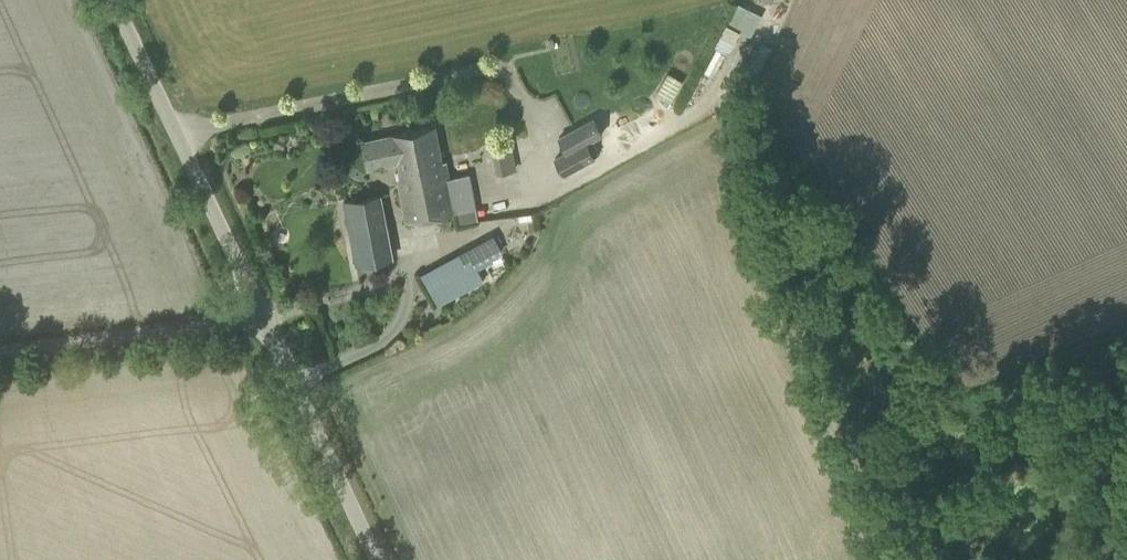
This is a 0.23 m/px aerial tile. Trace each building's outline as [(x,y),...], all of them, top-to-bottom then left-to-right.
[(729,22),(752,33),(762,13),(738,2),(729,22)] [(742,53),(749,31),(724,23),(717,45),(742,53)] [(714,77),(726,53),(717,48),(704,72),(714,77)] [(669,74),(660,91),(673,98),(682,80),(669,74)] [(423,181),(447,178),(436,125),(409,130),(414,133),(423,181)] [(564,175),(596,157),(578,126),(559,137),(566,150),(554,157),(564,175)] [(453,211),(447,178),(423,181),(414,133),(409,130),(364,140),(369,167),(398,161),(399,168),(397,169),(407,220),(453,211)] [(501,173),(516,170),(513,151),(514,151),(513,142),(496,145),(501,173)] [(356,264),(394,256),(382,192),(343,199),(356,264)] [(437,304),(485,282),(478,266),(504,254),(495,234),(420,269),(437,304)]
